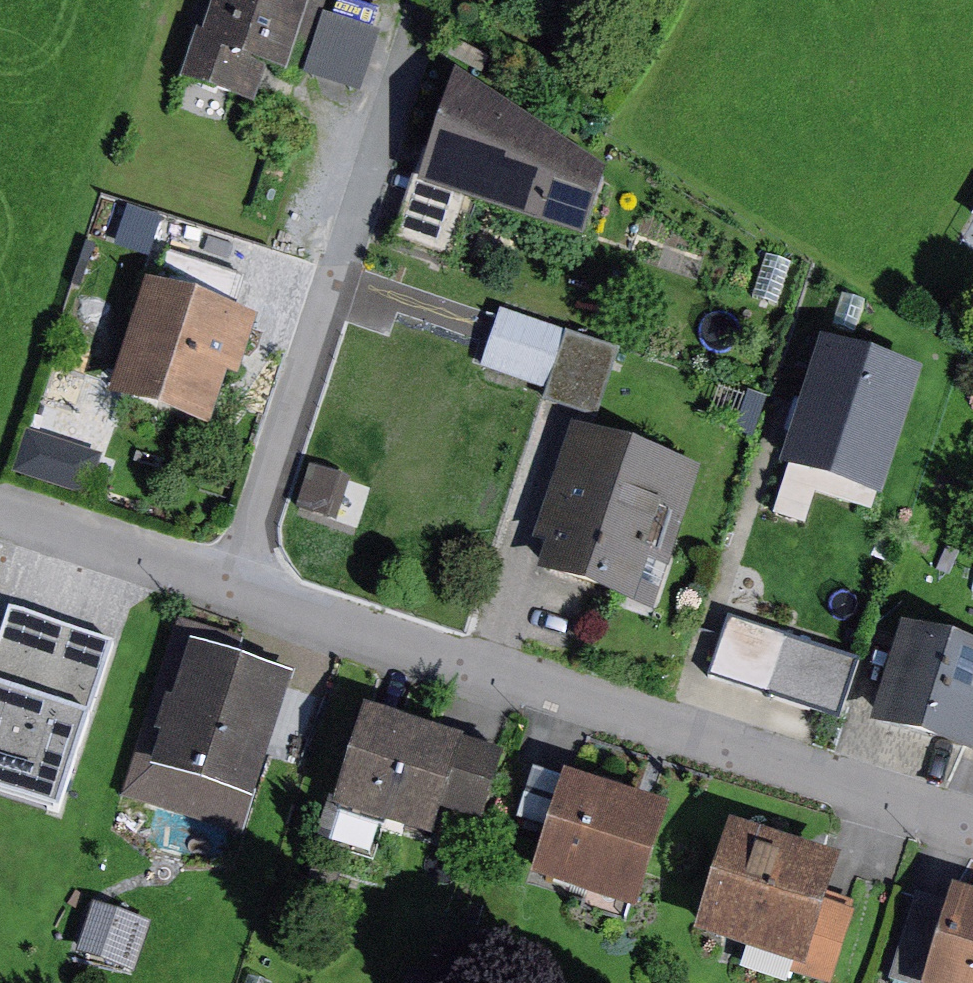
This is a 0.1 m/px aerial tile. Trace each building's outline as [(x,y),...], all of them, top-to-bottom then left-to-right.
[(204,76),(267,97),(279,61),(305,69),(328,0),(229,0),(204,76)] [(432,147),(400,247),(462,268),(488,189),(586,225),(605,173),(469,84),(449,151),(432,147)] [(278,313),(164,276),(127,391),(228,423),(246,369),(258,373),(278,313)] [(627,343),(509,305),(491,361),(556,382),(551,396),(605,413),(627,343)] [(915,359),(833,332),(765,532),(848,559),(915,359)] [(28,428),(16,468),(92,491),(105,451),(28,428)] [(707,471),(574,428),(528,574),(660,616),(707,471)] [(355,472),(311,460),(300,503),(343,514),(355,472)] [(796,589),(743,570),(718,641),(771,659),(796,589)] [(30,600),(0,710),(0,788),(83,810),(133,628),(30,600)] [(904,628),(870,732),(972,766),(972,651),(904,628)] [(315,675),(212,640),(169,766),(273,801),(315,675)] [(528,750),(387,703),(353,804),(455,838),(464,810),(503,823),(528,750)] [(695,804),(588,769),(553,874),(604,891),(599,907),(638,920),(643,906),(660,911),(695,804)] [(868,854),(754,815),(715,928),(764,945),(756,966),(801,981),(805,971),(839,982),(851,982),(875,912),(850,904),(868,854)] [(933,885),(906,977),(927,982),(972,982),(972,896),(933,885)]
